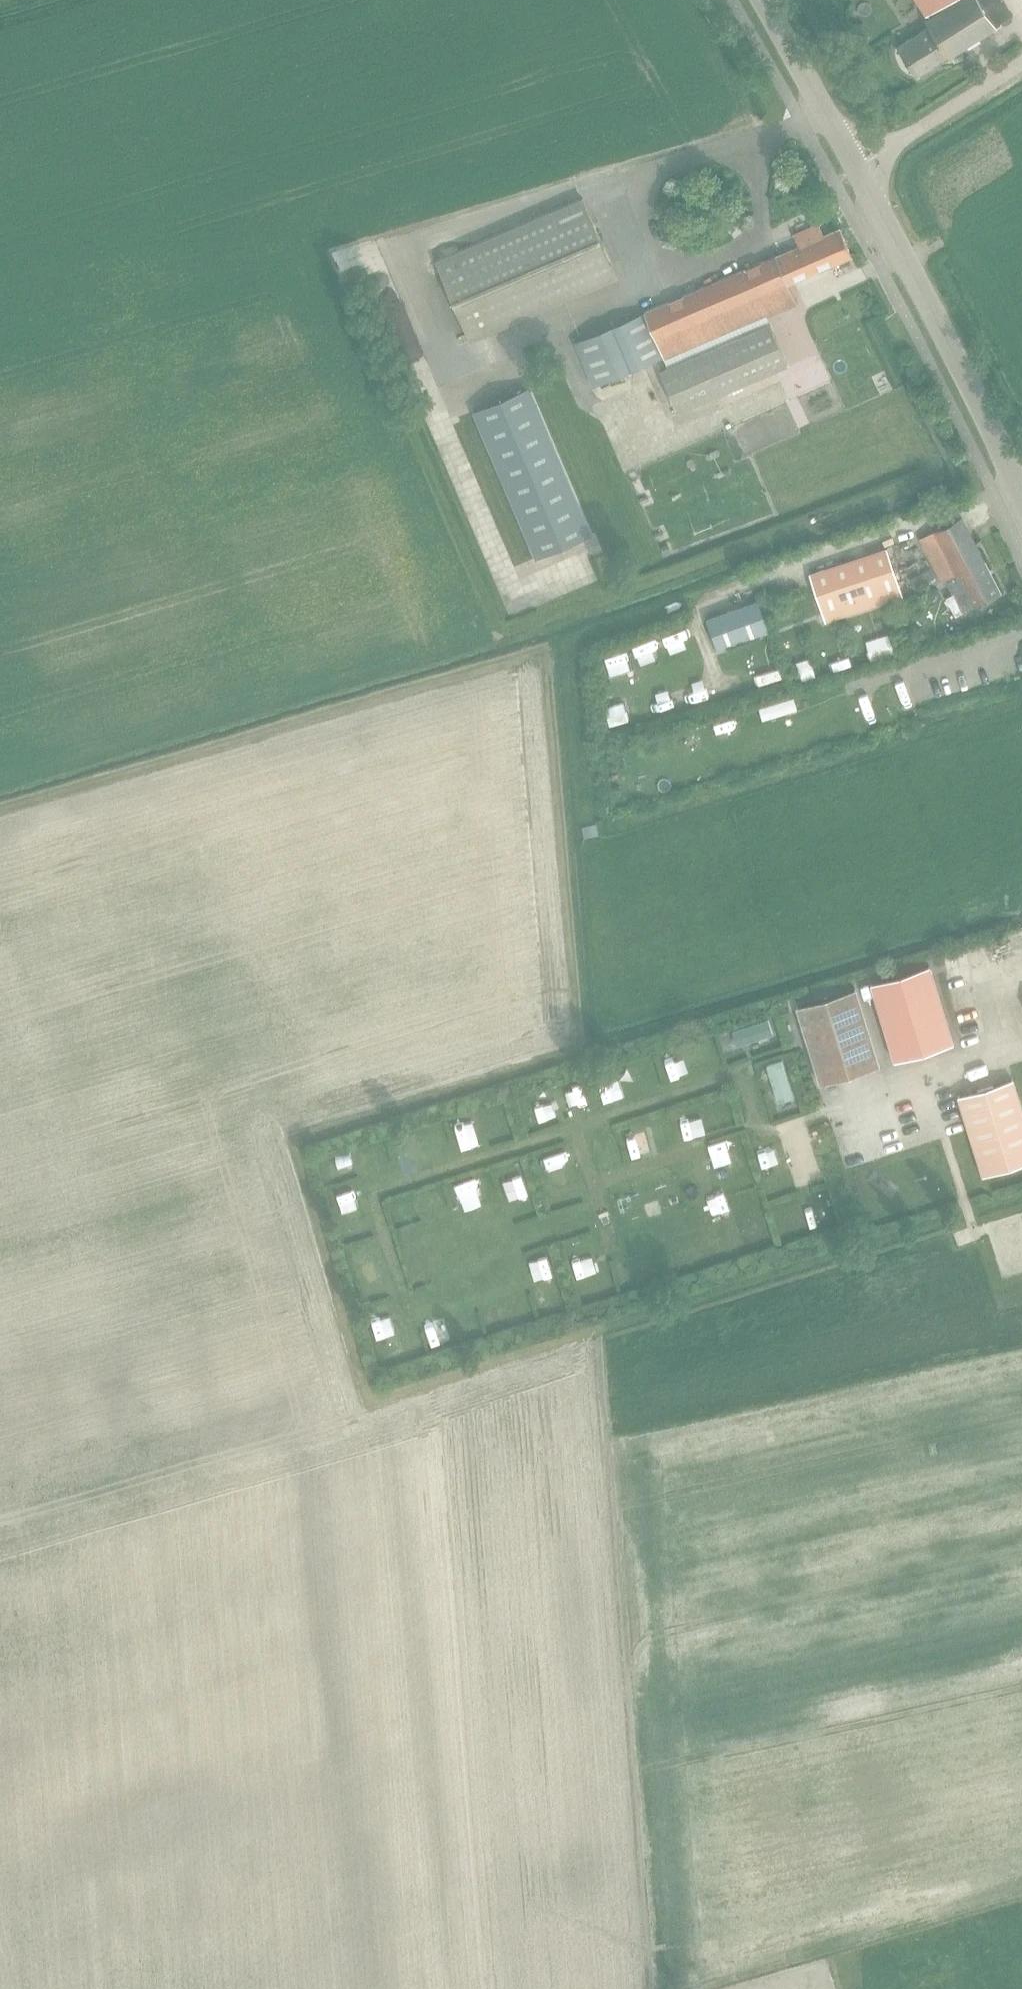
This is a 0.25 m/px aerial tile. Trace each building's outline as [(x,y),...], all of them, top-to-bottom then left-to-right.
[(1010,15),(1001,0),(955,0),(923,20),(927,27),(895,47),(914,76),(1010,15)] [(925,14),(947,0),(916,0),(925,14)] [(435,260),(469,340),(616,278),(582,197),(435,260)] [(788,285),(852,257),(840,228),(823,235),(818,223),(794,233),(799,246),(575,342),(593,386),(663,356),(665,360),(796,304),(788,285)] [(769,323),(659,370),(676,411),(787,364),(769,323)] [(526,387),(472,410),(535,557),(591,534),(526,387)] [(955,614),(1000,591),(961,516),(919,537),(942,582),(946,580),(953,593),(946,597),(955,614)] [(885,548),(809,573),(825,621),(901,595),(885,548)] [(914,587),(934,576),(930,568),(910,579),(914,587)] [(716,648),(768,630),(757,599),(706,618),(716,648)] [(928,963),(870,981),(894,1060),(953,1042),(928,963)] [(878,1065),(855,987),(796,1005),(820,1083),(878,1065)] [(773,1034),(768,1016),(731,1026),(736,1044),(773,1034)] [(794,1093),(783,1056),(766,1061),(777,1098),(794,1093)] [(1021,1163),(1021,1115),(1010,1080),(958,1097),(983,1176),(1021,1163)]
